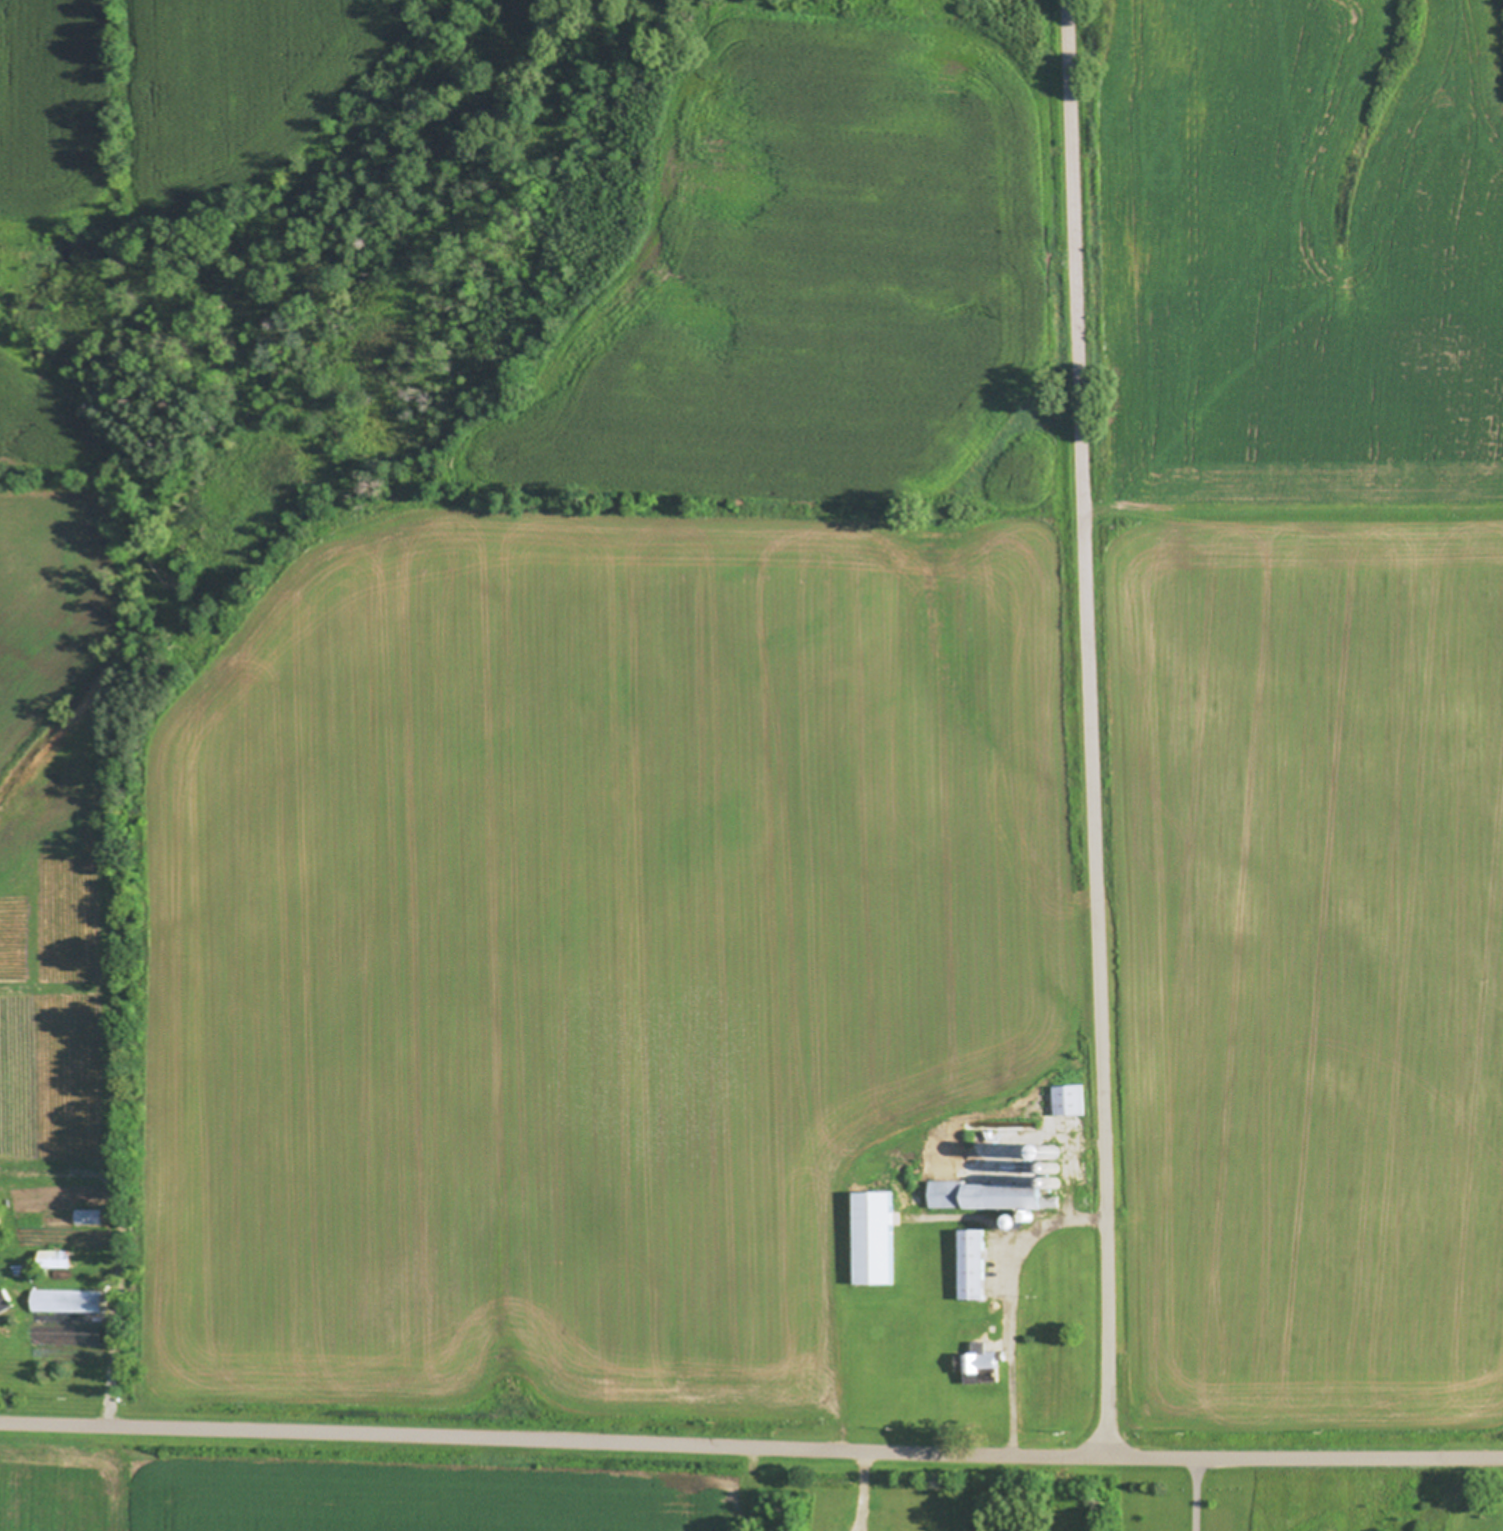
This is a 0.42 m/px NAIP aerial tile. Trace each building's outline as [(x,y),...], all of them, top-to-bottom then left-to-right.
[(1085,1113),(1056,1114),(1055,1086),(1084,1085),(1085,1113)] [(1053,1139),(1054,1140),(1056,1140),(1057,1140),(1058,1141),(1059,1142),(1059,1143),(1060,1144),(1060,1145),(1060,1147),(1060,1148),(1060,1149),(1059,1150),(1059,1151),(1058,1152),(1057,1153),(1056,1154),(1054,1154),(1053,1154),(1052,1154),(1051,1154),(1049,1153),(1048,1152),(1048,1151),(1047,1150),(1046,1149),(1046,1148),(1046,1147),(1046,1145),(1046,1144),(1047,1143),(1048,1142),(1048,1141),(1049,1140),(1051,1140),(1052,1140),(1053,1139)] [(1055,1161),(1056,1161),(1057,1161),(1058,1162),(1059,1163),(1060,1164),(1060,1165),(1060,1166),(1060,1167),(1060,1168),(1060,1169),(1059,1170),(1058,1171),(1058,1172),(1057,1172),(1056,1172),(1055,1172),(1054,1172),(1053,1172),(1052,1172),(1051,1171),(1050,1170),(1050,1169),(1049,1169),(1049,1168),(1049,1167),(1049,1166),(1049,1165),(1050,1164),(1050,1163),(1051,1162),(1052,1162),(1053,1161),(1054,1161),(1055,1161)] [(1055,1176),(1056,1176),(1057,1176),(1058,1176),(1059,1177),(1060,1178),(1060,1179),(1061,1180),(1061,1181),(1061,1182),(1061,1183),(1061,1184),(1060,1185),(1060,1186),(1059,1187),(1058,1187),(1057,1188),(1056,1188),(1055,1188),(1054,1188),(1053,1188),(1052,1187),(1051,1187),(1050,1186),(1050,1185),(1049,1184),(1049,1183),(1049,1182),(1049,1181),(1049,1180),(1050,1179),(1050,1178),(1051,1177),(1052,1176),(1053,1176),(1054,1176),(1055,1176)] [(964,1180),(964,1182),(1041,1182),(1041,1195),(1059,1195),(1059,1206),(932,1206),(932,1180),(964,1180)] [(893,1192),(893,1213),(896,1213),(896,1224),(893,1224),(893,1283),(857,1283),(857,1192),(893,1192)] [(1029,1210),(1030,1210),(1031,1211),(1032,1211),(1032,1212),(1033,1212),(1033,1213),(1034,1214),(1034,1215),(1034,1216),(1034,1217),(1033,1218),(1033,1219),(1032,1219),(1032,1220),(1031,1220),(1030,1220),(1029,1220),(1028,1220),(1027,1220),(1026,1219),(1025,1219),(1025,1218),(1025,1217),(1024,1216),(1024,1215),(1024,1214),(1025,1214),(1025,1213),(1025,1212),(1026,1212),(1027,1211),(1028,1210),(1029,1210)] [(1016,1215),(1017,1215),(1018,1215),(1019,1215),(1020,1216),(1021,1217),(1022,1218),(1022,1219),(1023,1220),(1023,1221),(1023,1223),(1022,1224),(1022,1225),(1021,1226),(1020,1227),(1019,1227),(1018,1228),(1017,1228),(1016,1228),(1015,1228),(1014,1228),(1012,1227),(1011,1227),(1011,1226),(1010,1225),(1009,1224),(1009,1223),(1009,1221),(1009,1220),(1009,1219),(1010,1218),(1011,1217),(1011,1216),(1012,1215),(1014,1215),(1015,1215),(1016,1215)] [(986,1230),(985,1299),(962,1299),(962,1230),(986,1230)] [(73,1252),(73,1266),(49,1265),(49,1272),(42,1272),(43,1249),(71,1249),(71,1252),(73,1252)] [(17,1304),(0,1314),(0,1287),(6,1284),(17,1304)] [(105,1291),(35,1290),(35,1312),(104,1312),(105,1291)] [(989,1341),(989,1351),(1006,1350),(1007,1359),(1000,1359),(1001,1380),(968,1382),(968,1368),(959,1368),(958,1353),(967,1353),(967,1350),(975,1350),(974,1341),(989,1341)]
